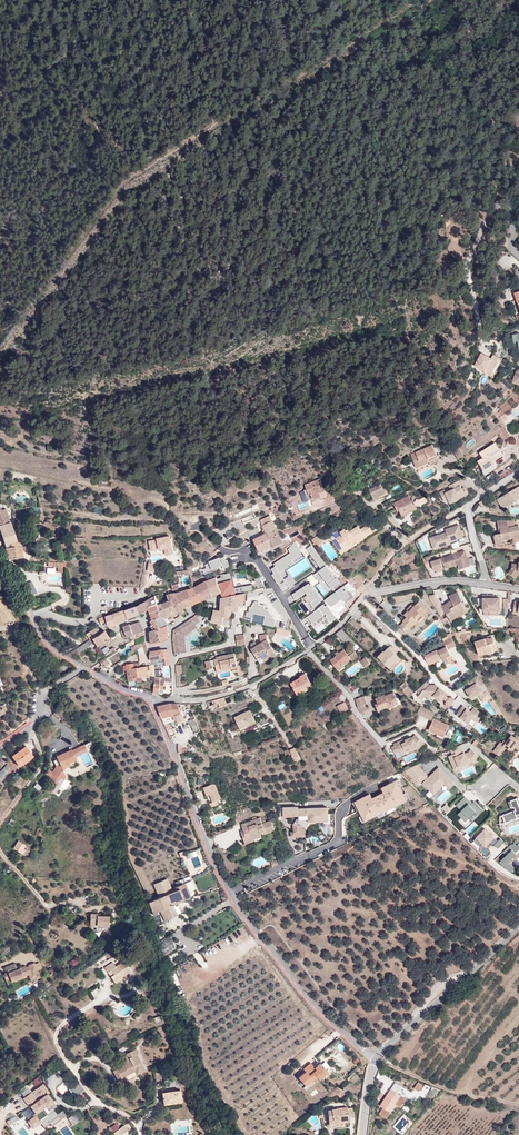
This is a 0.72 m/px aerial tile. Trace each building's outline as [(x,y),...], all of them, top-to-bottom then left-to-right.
[(480,354),(474,366),(484,371),(485,371),(486,369),(493,372),(497,362),(496,361),(498,357),(492,354),(490,359),(480,354)] [(500,466),(496,460),(503,455),(495,443),(480,453),(483,458),(478,461),(487,475),(500,466)] [(429,462),(429,461),(438,457),(433,445),(410,455),(416,468),(429,462)] [(453,452),(458,459),(464,456),(459,448),(453,452)] [(431,465),(440,461),(438,457),(429,461),(429,462),(431,465)] [(321,496),(321,498),(327,496),(320,479),(305,485),(309,494),(311,494),(313,499),(321,496)] [(458,480),(449,485),(451,490),(460,485),(458,480)] [(384,490),(381,484),(370,490),(371,493),(375,500),(380,498),(386,495),(384,490)] [(462,488),(460,485),(451,490),(446,493),(444,490),(440,493),(445,501),(449,499),(451,503),(459,498),(458,495),(464,492),(462,489),(462,488)] [(518,499),(518,486),(497,500),(503,509),(518,499)] [(459,498),(465,495),(468,494),(465,488),(462,489),(464,492),(458,495),(459,498)] [(400,510),(402,516),(407,514),(406,511),(416,506),(414,500),(411,501),(409,496),(394,503),(398,511),(400,510)] [(489,504),(487,501),(487,499),(482,503),(480,505),(482,508),(489,504)] [(10,523),(6,509),(1,510),(0,508),(0,526),(10,523)] [(261,520),(263,525),(267,533),(254,540),(259,551),(272,545),(273,547),(283,542),(273,521),(272,521),(270,517),(261,520)] [(508,527),(508,521),(499,521),(499,527),(502,527),(502,532),(500,532),(496,532),(494,536),(495,543),(502,542),(502,539),(510,538),(510,537),(518,537),(518,529),(518,526),(508,527)] [(1,532),(4,544),(10,542),(13,542),(16,541),(10,523),(0,526),(0,530),(1,532)] [(367,525),(361,529),(365,536),(371,532),(367,525)] [(350,532),(347,528),(340,532),(342,535),(336,538),(343,549),(358,539),(359,540),(365,536),(361,529),(358,526),(350,532)] [(463,530),(461,531),(460,530),(458,531),(456,526),(445,529),(446,532),(433,536),(437,548),(447,544),(445,540),(448,539),(449,541),(465,536),(463,530)] [(321,536),(320,534),(312,540),(314,543),(316,546),(324,540),(321,536)] [(12,547),(10,542),(4,544),(5,547),(8,559),(24,558),(23,547),(21,546),(12,547)] [(259,551),(260,553),(273,547),(272,545),(259,551)] [(443,564),(450,562),(451,566),(458,564),(459,569),(470,566),(465,550),(441,558),(443,563),(443,564)] [(443,563),(441,558),(431,562),(429,556),(422,558),(426,568),(433,565),(434,568),(434,569),(438,568),(439,570),(443,569),(442,564),(443,563)] [(62,572),(63,563),(48,562),(48,566),(58,567),(58,572),(62,572)] [(518,571),(518,564),(512,563),(512,568),(509,572),(514,577),(518,571)] [(194,588),(201,601),(221,592),(222,592),(219,585),(216,578),(205,582),(194,588)] [(194,588),(188,589),(195,603),(201,601),(194,588)] [(188,589),(182,591),(177,593),(184,608),(195,603),(188,589)] [(451,600),(441,606),(450,620),(461,612),(462,614),(466,612),(460,602),(462,602),(458,592),(450,596),(451,600)] [(182,614),(186,611),(184,608),(177,593),(171,594),(167,595),(169,600),(181,616),(182,614)] [(238,606),(243,606),(243,601),(240,600),(241,594),(227,596),(222,598),(221,604),(229,605),(229,611),(230,611),(238,611),(238,606)] [(159,609),(158,605),(155,596),(147,601),(149,610),(150,613),(154,611),(159,609)] [(497,597),(491,597),(481,597),(481,609),(497,609),(497,597)] [(181,616),(169,600),(163,603),(167,608),(175,620),(181,616)] [(140,614),(149,610),(147,601),(137,606),(140,614)] [(163,610),(167,608),(163,603),(158,605),(159,609),(168,624),(170,622),(163,610)] [(422,615),(426,612),(421,607),(417,603),(413,607),(409,611),(408,611),(404,615),(406,617),(403,621),(403,622),(399,626),(406,633),(418,621),(420,622),(424,618),(422,615)] [(229,611),(229,605),(221,604),(221,611),(214,610),(214,613),(213,615),(227,618),(227,611),(229,611)] [(137,606),(125,610),(128,619),(140,614),(137,606)] [(170,622),(175,620),(167,608),(163,610),(170,622)] [(168,628),(168,624),(159,609),(154,611),(156,619),(153,621),(151,622),(152,625),(151,626),(153,630),(158,628),(164,626),(165,628),(168,628)] [(116,623),(126,620),(128,619),(125,610),(113,614),(116,623)] [(451,622),(462,615),(462,614),(461,612),(450,620),(451,622)] [(203,621),(203,620),(202,620),(200,617),(201,617),(198,613),(192,618),(196,625),(197,627),(202,624),(202,623),(203,622),(203,621)] [(110,629),(117,626),(116,623),(113,614),(99,618),(100,622),(103,621),(104,623),(107,622),(109,629),(110,629)] [(208,614),(206,614),(205,617),(205,618),(206,618),(206,619),(207,619),(207,620),(208,620),(209,620),(212,621),(212,622),(223,624),(223,626),(227,627),(228,626),(229,626),(230,618),(228,618),(227,618),(213,615),(208,614)] [(174,630),(174,647),(175,654),(183,653),(181,635),(196,625),(192,618),(174,630)] [(145,635),(145,632),(140,621),(130,625),(132,629),(133,635),(135,634),(136,637),(145,635)] [(184,636),(197,628),(197,627),(196,625),(181,635),(183,653),(186,653),(184,636)] [(167,636),(169,636),(168,628),(165,628),(164,626),(158,628),(160,640),(162,639),(167,636)] [(100,633),(96,627),(88,633),(92,639),(100,633)] [(151,644),(160,640),(158,628),(153,630),(150,632),(151,644)] [(130,636),(131,639),(136,637),(135,634),(133,635),(132,629),(125,632),(127,637),(130,636)] [(345,644),(351,638),(342,629),(336,634),(345,644)] [(456,636),(454,637),(456,640),(460,638),(461,634),(471,633),(471,630),(455,632),(456,636)] [(97,646),(109,638),(106,634),(104,631),(100,633),(92,639),(90,640),(67,654),(73,657),(94,642),(97,646)] [(272,658),(277,655),(267,639),(266,634),(260,635),(261,640),(262,642),(257,645),(255,641),(251,644),(251,648),(258,658),(262,655),(265,661),(271,657),(272,658)] [(237,646),(245,645),(244,635),(236,636),(237,646)] [(488,655),(498,651),(493,637),(486,639),(485,638),(475,641),(479,656),(488,653),(488,655)] [(438,650),(424,656),(427,662),(441,656),(442,659),(447,657),(451,655),(448,650),(456,645),(452,638),(444,642),(444,643),(438,646),(440,650),(438,651),(438,650)] [(461,648),(465,645),(460,638),(456,640),(461,648)] [(131,648),(134,652),(138,650),(143,647),(141,643),(137,644),(131,648)] [(337,655),(330,659),(337,669),(343,664),(351,659),(353,661),(358,657),(354,653),(349,656),(341,645),(336,648),(338,651),(340,653),(337,655)] [(103,654),(106,658),(116,651),(114,647),(103,654)] [(389,668),(395,661),(397,662),(401,659),(389,647),(384,652),(383,651),(378,657),(389,668)] [(158,650),(157,659),(165,658),(166,666),(172,665),(171,658),(169,652),(164,653),(163,650),(163,649),(158,650)] [(222,670),(232,667),(232,670),(233,673),(238,672),(238,674),(244,673),(242,665),(241,665),(240,661),(237,662),(235,654),(219,657),(220,659),(217,659),(214,660),(216,669),(222,668),(222,670)] [(427,662),(428,665),(429,665),(442,659),(441,656),(427,662)] [(154,664),(155,667),(166,666),(165,658),(157,659),(151,660),(151,662),(151,665),(154,664)] [(370,665),(365,658),(360,661),(365,668),(370,665)] [(389,668),(390,669),(397,662),(395,661),(389,668)] [(148,666),(140,667),(139,663),(127,664),(127,665),(127,670),(129,681),(137,680),(136,677),(149,675),(148,666)] [(303,692),(302,689),(306,686),(311,683),(305,673),(300,676),(300,678),(291,683),(297,695),(303,692)] [(155,676),(154,693),(159,693),(160,688),(164,688),(165,681),(165,678),(162,677),(155,676)] [(479,688),(484,685),(479,676),(468,683),(470,687),(466,690),(470,698),(477,694),(481,700),(483,702),(488,699),(491,697),(487,691),(483,694),(479,688)] [(347,686),(353,692),(357,688),(351,682),(347,686)] [(436,685),(429,686),(426,682),(417,692),(420,695),(418,697),(422,700),(425,697),(434,696),(441,702),(443,699),(445,701),(446,703),(445,704),(450,708),(455,700),(452,697),(449,698),(446,696),(447,694),(436,685)] [(407,686),(403,691),(410,698),(415,694),(407,686)] [(389,706),(390,707),(398,703),(394,692),(385,695),(385,694),(376,698),(378,703),(375,704),(378,711),(389,706)] [(364,705),(365,704),(362,697),(356,699),(357,704),(357,707),(362,714),(368,710),(364,705)] [(498,713),(500,712),(493,700),(490,702),(498,713)] [(182,714),(180,715),(178,704),(169,704),(158,707),(163,722),(166,722),(165,718),(173,716),(174,721),(176,720),(177,723),(183,722),(181,719),(184,718),(182,714)] [(342,704),(337,706),(341,714),(346,712),(342,704)] [(431,721),(435,714),(421,707),(417,714),(431,721)] [(477,719),(481,714),(473,708),(470,712),(463,707),(461,711),(459,709),(455,715),(467,724),(471,719),(472,720),(474,717),(477,719)] [(248,727),(256,724),(250,711),(234,719),(239,729),(247,725),(248,727)] [(193,731),(198,730),(193,717),(189,718),(193,731)] [(438,737),(439,734),(445,737),(449,727),(434,720),(428,732),(438,737)] [(493,750),(500,756),(507,748),(512,752),(515,748),(518,751),(518,741),(517,740),(510,735),(505,741),(504,739),(501,743),(500,742),(493,750)] [(402,756),(415,749),(417,752),(418,753),(425,746),(416,737),(413,741),(412,740),(406,742),(407,743),(404,744),(403,742),(395,746),(395,748),(393,750),(395,755),(401,753),(402,756)] [(75,757),(81,754),(87,751),(84,745),(83,745),(57,757),(60,764),(56,767),(54,769),(52,773),(48,769),(44,772),(49,776),(48,777),(54,781),(48,790),(54,794),(66,777),(61,771),(70,767),(69,764),(76,761),(75,757)] [(472,750),(471,751),(469,753),(466,755),(465,754),(461,745),(451,750),(453,755),(449,757),(452,764),(454,763),(459,764),(460,767),(469,763),(472,761),(474,762),(479,756),(472,750)] [(12,756),(19,766),(33,755),(26,746),(12,756)] [(293,758),(298,756),(295,748),(294,748),(290,750),(292,756),(293,758)] [(402,756),(403,758),(417,752),(415,749),(402,756)] [(470,764),(469,763),(460,767),(459,764),(454,763),(452,764),(456,771),(470,764)] [(10,766),(8,764),(0,772),(0,779),(1,781),(10,772),(8,769),(10,766)] [(405,771),(411,776),(419,768),(417,765),(405,771)] [(423,784),(430,791),(435,786),(438,790),(444,784),(448,788),(453,783),(439,768),(431,775),(433,777),(431,778),(430,777),(428,779),(426,777),(427,776),(419,768),(411,776),(419,784),(424,779),(425,781),(423,784)] [(219,800),(221,799),(215,784),(203,788),(206,796),(209,795),(213,802),(210,804),(211,808),(221,803),(219,800)] [(435,786),(430,791),(434,795),(434,794),(438,790),(435,786)] [(476,812),(479,815),(483,811),(474,802),(471,805),(469,804),(470,803),(465,797),(456,806),(461,811),(457,815),(461,819),(465,823),(469,819),(476,812)] [(518,805),(518,801),(517,797),(510,800),(513,807),(514,807),(515,809),(502,815),(505,823),(518,817),(518,805)] [(324,821),(325,815),(327,815),(327,809),(314,809),(314,812),(309,812),(308,809),(298,809),(297,807),(284,807),(284,816),(293,816),(293,813),(298,813),(298,819),(297,819),(293,824),(293,831),(294,832),(296,833),(302,833),(302,827),(309,818),(309,814),(314,814),(314,817),(319,817),(319,822),(324,821)] [(304,829),(310,822),(319,822),(319,817),(314,817),(314,814),(309,814),(309,818),(302,827),(302,833),(296,833),(294,832),(293,831),(290,831),(290,837),(304,837),(304,829)] [(502,815),(499,816),(500,824),(518,822),(518,817),(505,823),(502,815)] [(264,824),(262,817),(243,824),(245,830),(246,833),(243,834),(246,843),(255,840),(255,838),(263,836),(262,834),(274,829),(272,821),(264,824)] [(33,824),(25,819),(15,835),(20,839),(19,840),(13,848),(21,853),(23,848),(26,845),(22,842),(23,840),(33,824)] [(494,845),(497,848),(504,842),(500,839),(497,842),(485,829),(474,840),(480,847),(483,844),(486,841),(488,841),(489,842),(492,845),(494,845)] [(263,836),(255,838),(255,840),(256,844),(264,841),(263,836)] [(511,845),(503,852),(506,855),(499,862),(508,871),(509,870),(511,872),(514,868),(508,862),(510,858),(518,849),(518,843),(516,846),(514,844),(511,845)] [(508,862),(518,852),(518,849),(510,858),(508,862)] [(173,888),(174,891),(148,902),(153,914),(157,913),(156,911),(168,906),(172,916),(177,914),(173,904),(197,894),(190,876),(180,880),(181,884),(173,888)] [(108,925),(108,916),(102,915),(96,915),(96,913),(89,913),(89,924),(95,924),(101,925),(108,925)] [(169,936),(156,944),(164,956),(177,948),(169,936)] [(193,955),(199,965),(205,962),(198,951),(193,955)] [(114,974),(111,976),(114,982),(122,977),(130,971),(124,961),(116,966),(113,962),(105,968),(108,972),(111,970),(114,974)] [(6,982),(10,980),(11,983),(28,977),(30,982),(40,978),(34,962),(29,965),(29,966),(26,967),(26,966),(20,968),(18,969),(16,964),(6,968),(6,969),(5,969),(6,972),(3,974),(6,982)] [(139,1053),(136,1048),(124,1055),(127,1060),(123,1062),(125,1065),(113,1070),(119,1083),(127,1080),(125,1076),(128,1074),(130,1077),(145,1070),(137,1054),(139,1053)] [(326,1077),(329,1080),(336,1073),(327,1064),(322,1070),(317,1065),(311,1072),(313,1074),(308,1080),(316,1088),(326,1077)] [(38,1077),(31,1081),(35,1087),(42,1084),(38,1077)] [(419,1091),(423,1085),(419,1081),(414,1088),(419,1091)] [(43,1085),(23,1098),(34,1116),(55,1103),(43,1085)] [(443,1091),(436,1088),(430,1085),(428,1089),(431,1090),(426,1096),(434,1102),(443,1091)] [(78,1096),(84,1091),(80,1086),(74,1091),(78,1096)] [(425,1086),(420,1091),(424,1095),(430,1090),(425,1086)] [(380,1113),(387,1118),(395,1105),(401,1109),(407,1099),(401,1095),(395,1091),(396,1089),(392,1087),(391,1089),(380,1105),(383,1107),(380,1113)] [(340,1091),(337,1088),(330,1094),(333,1097),(340,1091)] [(182,1103),(181,1093),(163,1094),(164,1105),(182,1103)] [(53,1112),(51,1107),(39,1114),(42,1118),(53,1112)] [(344,1121),(349,1120),(349,1117),(348,1108),(348,1107),(332,1109),(332,1110),(330,1110),(330,1112),(332,1112),(332,1114),(328,1114),(329,1125),(334,1125),(334,1122),(344,1121)] [(56,1114),(54,1111),(39,1121),(44,1128),(50,1123),(57,1133),(71,1123),(62,1110),(56,1114)] [(6,1121),(9,1125),(17,1120),(15,1116),(6,1121)] [(35,1116),(26,1122),(32,1130),(40,1124),(35,1116)] [(132,1128),(128,1123),(115,1133),(116,1134),(122,1134),(132,1128)] [(109,1127),(112,1132),(119,1129),(117,1124),(109,1127)] [(33,1129),(36,1134),(44,1130),(42,1125),(33,1129)]
